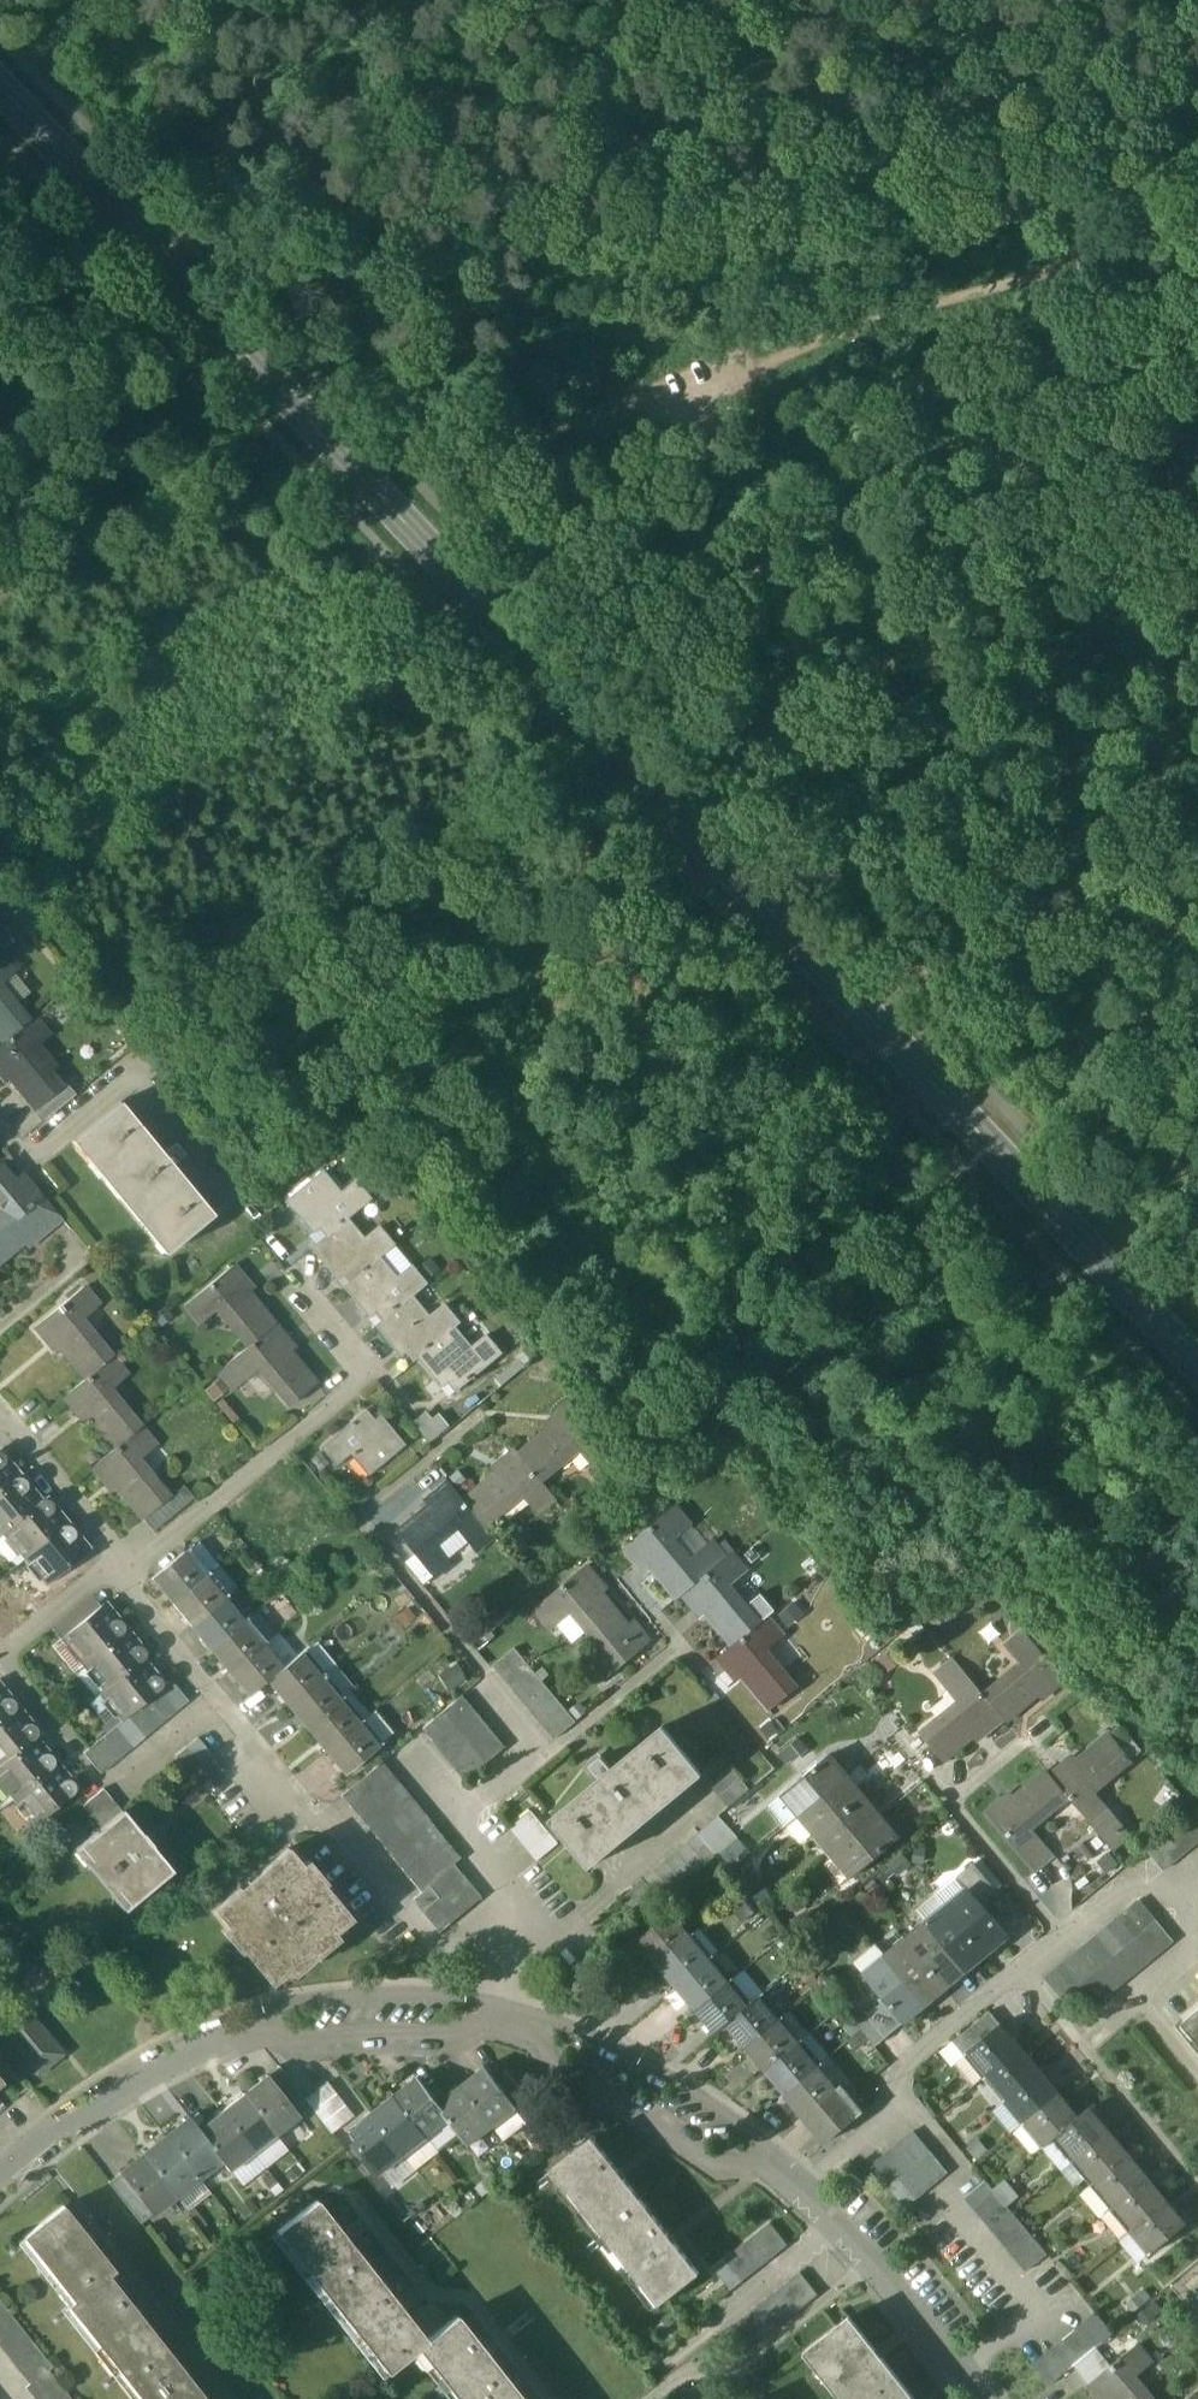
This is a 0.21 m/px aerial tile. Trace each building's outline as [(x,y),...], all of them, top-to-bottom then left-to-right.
[(0,925),(0,952),(1,951),(13,941),(0,925)] [(0,952),(0,983),(16,970),(10,962),(23,952),(13,941),(1,951),(0,952)] [(3,1044),(30,1022),(0,986),(0,1040),(3,1044)] [(0,1046),(0,1070),(2,1069),(37,1110),(63,1089),(62,1088),(32,1051),(50,1037),(34,1018),(30,1022),(3,1044),(0,1046)] [(66,1085),(62,1088),(63,1089),(37,1110),(36,1111),(45,1121),(75,1096),(66,1085)] [(122,1104),(75,1143),(167,1254),(214,1215),(172,1165),(185,1154),(176,1143),(163,1154),(122,1104)] [(0,1167),(0,1190),(12,1180),(1,1166),(0,1167)] [(59,1217),(23,1172),(13,1180),(50,1225),(59,1217)] [(344,1194),(327,1173),(289,1204),(313,1234),(319,1229),(327,1238),(349,1219),(373,1200),(359,1182),(344,1194)] [(0,1230),(0,1263),(34,1235),(38,1239),(52,1228),(50,1225),(13,1180),(12,1180),(0,1190),(0,1202),(14,1219),(0,1230)] [(367,1241),(349,1219),(327,1238),(312,1250),(336,1280),(342,1275),(350,1284),(382,1258),(396,1247),(381,1229),(367,1241)] [(350,1284),(344,1289),(369,1319),(375,1314),(382,1323),(414,1297),(428,1285),(413,1267),(399,1279),(382,1258),(350,1284)] [(234,1266),(186,1306),(201,1324),(218,1310),(249,1347),(276,1325),(241,1284),(246,1280),(234,1266)] [(85,1288),(37,1328),(49,1341),(53,1338),(86,1379),(113,1358),(99,1341),(92,1346),(75,1326),(100,1306),(85,1288)] [(382,1323),(376,1328),(400,1357),(406,1352),(414,1362),(455,1329),(461,1324),(445,1306),(431,1318),(414,1297),(382,1323)] [(249,1347),(227,1366),(242,1384),(260,1369),(291,1406),(317,1384),(282,1342),(287,1339),(276,1325),(249,1347)] [(455,1329),(418,1359),(442,1389),(448,1383),(456,1393),(502,1356),(487,1338),(472,1349),(455,1329)] [(121,1417),(105,1397),(129,1377),(113,1358),(86,1379),(65,1397),(78,1412),(82,1409),(115,1449),(141,1428),(128,1411),(121,1417)] [(436,1406),(414,1421),(429,1441),(450,1425),(436,1406)] [(560,1423),(519,1457),(541,1483),(557,1470),(552,1463),(572,1446),(592,1470),(610,1455),(571,1407),(557,1419),(560,1423)] [(373,1421),(366,1412),(320,1449),(335,1467),(349,1456),(366,1477),(403,1447),(378,1417),(373,1421)] [(149,1487),(132,1467),(157,1446),(141,1428),(115,1449),(94,1467),(106,1482),(110,1478),(144,1519),(166,1501),(170,1498),(156,1482),(149,1487)] [(17,1480),(5,1465),(7,1461),(6,1458),(5,1455),(2,1453),(0,1452),(0,1494),(17,1480)] [(505,1469),(464,1502),(486,1528),(504,1514),(498,1507),(518,1491),(538,1515),(555,1500),(541,1483),(519,1457),(515,1452),(501,1464),(505,1469)] [(17,1480),(0,1494),(0,1535),(2,1536),(6,1533),(39,1506),(27,1492),(29,1487),(28,1484),(27,1481),(24,1480),(21,1479),(17,1480)] [(428,1505),(396,1532),(433,1576),(449,1563),(434,1545),(455,1529),(469,1546),(488,1530),(486,1528),(464,1502),(447,1481),(424,1501),(428,1505)] [(194,1497),(184,1486),(170,1498),(166,1501),(176,1512),(194,1497)] [(39,1506),(6,1533),(27,1559),(65,1529),(53,1514),(54,1511),(55,1508),(54,1505),(52,1503),(49,1501),(46,1501),(44,1502),(39,1506)] [(176,1512),(166,1501),(144,1519),(153,1531),(176,1512)] [(684,1570),(666,1548),(690,1528),(675,1509),(627,1548),(640,1563),(644,1560),(677,1600),(683,1596),(703,1579),(691,1564),(684,1570)] [(65,1529),(27,1559),(49,1586),(86,1555),(75,1541),(76,1539),(77,1536),(76,1533),(74,1530),(71,1528),(68,1528),(65,1528),(65,1529)] [(203,1579),(184,1556),(152,1582),(171,1605),(203,1579)] [(740,1617),(723,1596),(747,1576),(731,1556),(703,1579),(683,1596),(695,1610),(699,1606),(734,1648),(760,1626),(747,1611),(740,1617)] [(627,1627),(601,1595),(606,1592),(586,1567),(537,1607),(554,1627),(567,1615),(583,1635),(588,1632),(601,1648),(584,1662),(601,1684),(649,1644),(632,1623),(627,1627)] [(203,1579),(171,1605),(190,1628),(222,1602),(203,1579)] [(241,1625),(222,1602),(190,1628),(209,1652),(241,1625)] [(112,1623),(100,1608),(63,1638),(85,1666),(122,1635),(124,1630),(123,1627),(122,1625),(120,1623),(118,1622),(115,1622),(112,1623)] [(776,1680),(759,1659),(783,1639),(767,1620),(760,1626),(734,1648),(720,1659),(733,1674),(737,1671),(771,1711),(796,1690),(783,1675),(776,1680)] [(241,1625),(209,1652),(229,1675),(261,1648),(241,1625)] [(122,1635),(85,1666),(107,1692),(139,1665),(144,1661),(146,1656),(145,1653),(143,1650),(140,1648),(137,1648),(134,1649),(122,1635)] [(1000,1684),(983,1697),(1002,1720),(1005,1724),(1046,1690),(1050,1694),(1064,1683),(1024,1635),(1006,1650),(1026,1674),(1006,1691),(1000,1684)] [(280,1672),(261,1648),(229,1675),(248,1699),(268,1682),(280,1672)] [(513,1650),(493,1667),(502,1677),(522,1661),(513,1650)] [(319,1679),(300,1656),(280,1672),(268,1682),(287,1706),(319,1679)] [(522,1661),(502,1677),(511,1688),(531,1671),(522,1661)] [(107,1692),(101,1697),(123,1723),(148,1702),(159,1692),(161,1691),(162,1689),(162,1686),(161,1683),(159,1680),(157,1679),(153,1678),(150,1679),(139,1665),(107,1692)] [(531,1671),(511,1688),(519,1698),(539,1682),(531,1671)] [(944,1729),(938,1722),(922,1735),(944,1761),(984,1727),(988,1731),(1002,1720),(983,1697),(962,1672),(944,1687),(965,1712),(944,1729)] [(338,1702),(319,1679),(287,1706),(306,1729),(338,1702)] [(539,1682),(519,1698),(528,1709),(548,1692),(539,1682)] [(161,1691),(159,1692),(177,1713),(187,1704),(170,1683),(161,1691)] [(177,1713),(159,1692),(148,1702),(166,1722),(177,1713)] [(548,1692),(528,1709),(537,1720),(557,1703),(548,1692)] [(461,1697),(441,1714),(450,1724),(470,1708),(461,1697)] [(13,1714),(14,1711),(14,1708),(13,1705),(11,1703),(9,1701),(6,1701),(3,1702),(0,1698),(0,1724),(13,1714)] [(166,1722),(148,1702),(138,1710),(155,1731),(166,1722)] [(358,1726),(338,1702),(306,1729),(326,1752),(358,1726)] [(557,1703),(537,1720),(546,1730),(566,1714),(557,1703)] [(470,1708),(450,1724),(459,1735),(479,1719),(470,1708)] [(155,1731),(138,1710),(127,1719),(144,1740),(155,1731)] [(13,1714),(0,1724),(0,1769),(30,1744),(35,1740),(35,1739),(36,1735),(35,1732),(34,1730),(31,1728),(28,1728),(25,1728),(13,1714)] [(441,1714),(421,1730),(430,1741),(450,1724),(441,1714)] [(566,1714),(546,1730),(554,1740),(574,1724),(566,1714)] [(144,1740),(127,1719),(123,1723),(116,1728),(133,1749),(144,1740)] [(479,1719),(459,1735),(467,1745),(487,1729),(479,1719)] [(459,1735),(450,1724),(430,1741),(439,1752),(459,1735)] [(358,1726),(326,1752),(345,1775),(377,1749),(358,1726)] [(133,1749),(116,1728),(105,1738),(122,1759),(133,1749)] [(487,1729),(467,1745),(476,1756),(496,1740),(487,1729)] [(604,1785),(553,1827),(589,1870),(699,1778),(701,1777),(665,1734),(614,1776),(601,1760),(591,1769),(604,1785)] [(459,1735),(439,1752),(447,1762),(467,1745),(459,1735)] [(1109,1737),(1069,1771),(1066,1767),(1051,1779),(1068,1799),(1091,1826),(1109,1811),(1089,1786),(1109,1769),(1115,1776),(1131,1763),(1109,1737)] [(122,1759),(105,1738),(94,1747),(111,1768),(122,1759)] [(215,1761),(197,1740),(186,1749),(204,1770),(214,1763),(215,1761)] [(496,1740),(476,1756),(485,1767),(505,1750),(496,1740)] [(14,1800),(51,1770),(52,1767),(52,1764),(51,1761),(49,1759),(47,1757),(44,1757),(41,1758),(30,1744),(0,1769),(0,1783),(14,1800)] [(467,1745),(447,1762),(456,1773),(476,1756),(467,1745)] [(111,1768),(94,1747),(83,1756),(100,1777),(111,1768)] [(186,1749),(175,1759),(192,1780),(204,1770),(186,1749)] [(476,1756),(456,1773),(465,1783),(485,1767),(476,1756)] [(829,1758),(784,1795),(800,1815),(845,1778),(829,1758)] [(749,1792),(721,1760),(701,1777),(699,1778),(728,1810),(749,1792)] [(381,1764),(360,1781),(369,1792),(390,1775),(381,1764)] [(51,1770),(14,1800),(36,1826),(72,1796),(74,1792),(73,1789),(72,1786),(69,1784),(66,1783),(62,1783),(51,1770)] [(1051,1779),(1046,1773),(1005,1807),(1002,1803),(988,1815),(1027,1862),(1045,1847),(1025,1823),(1046,1806),(1051,1813),(1068,1799),(1051,1779)] [(390,1775),(369,1792),(378,1802),(399,1786),(390,1775)] [(845,1778),(800,1815),(817,1835),(862,1798),(845,1778)] [(369,1792),(360,1781),(340,1797),(349,1808),(369,1792)] [(399,1786),(378,1802),(387,1813),(408,1796),(399,1786)] [(113,1804),(103,1792),(83,1809),(92,1821),(113,1804)] [(369,1792),(349,1808),(358,1819),(378,1802),(369,1792)] [(784,1795),(768,1808),(785,1828),(800,1815),(784,1795)] [(408,1796),(387,1813),(396,1824),(416,1807),(408,1796)] [(862,1798),(817,1835),(834,1856),(879,1819),(862,1798)] [(378,1802),(358,1819),(367,1830),(387,1813),(378,1802)] [(121,1814),(113,1804),(92,1821),(101,1831),(121,1814)] [(416,1807),(396,1824),(404,1834),(425,1817),(416,1807)] [(1197,1808),(1187,1817),(1197,1830),(1197,1809),(1197,1808)] [(387,1813),(367,1830),(375,1840),(396,1824),(387,1813)] [(558,1846),(531,1813),(509,1830),(536,1863),(558,1846)] [(101,1831),(78,1850),(89,1863),(85,1867),(111,1898),(116,1895),(126,1908),(169,1872),(121,1814),(101,1831)] [(1132,1835),(1115,1815),(1097,1831),(1114,1850),(1132,1835)] [(425,1817),(404,1834),(413,1845),(433,1828),(425,1817)] [(1187,1817),(1177,1825),(1195,1846),(1197,1843),(1197,1830),(1187,1817)] [(718,1818),(697,1836),(714,1856),(715,1857),(736,1840),(718,1818)] [(879,1819),(834,1856),(852,1877),(897,1839),(879,1819)] [(396,1824),(375,1840),(384,1851),(404,1834),(396,1824)] [(1177,1825),(1166,1834),(1184,1855),(1195,1846),(1177,1825)] [(433,1828),(413,1845),(422,1855),(442,1839),(433,1828)] [(413,1845),(404,1834),(384,1851),(392,1861),(413,1845)] [(1184,1855),(1166,1834),(1156,1842),(1173,1863),(1184,1855)] [(697,1836),(620,1900),(638,1921),(714,1856),(697,1836)] [(442,1839),(422,1855),(431,1866),(451,1849),(442,1839)] [(1173,1863),(1156,1842),(1145,1851),(1163,1872),(1173,1863)] [(413,1845),(392,1861),(401,1872),(422,1855),(413,1845)] [(451,1849),(431,1866),(441,1879),(454,1868),(461,1862),(451,1849)] [(286,1850),(262,1871),(264,1874),(241,1894),(238,1891),(213,1912),(240,1943),(245,1939),(252,1947),(244,1954),(271,1986),(302,1960),(297,1954),(314,1939),(319,1946),(350,1919),(323,1887),(315,1893),(308,1885),(313,1881),(286,1850)] [(422,1855),(401,1872),(410,1883),(431,1866),(422,1855)] [(431,1866),(410,1883),(421,1895),(429,1888),(441,1879),(431,1866)] [(996,1895),(973,1867),(958,1880),(969,1893),(980,1908),(996,1895)] [(441,1879),(429,1888),(440,1901),(444,1897),(455,1888),(465,1880),(454,1868),(441,1879)] [(481,1900),(465,1880),(455,1888),(471,1908),(481,1900)] [(421,1895),(412,1902),(423,1915),(433,1906),(440,1901),(429,1888),(421,1895)] [(471,1908),(455,1888),(444,1897),(460,1917),(471,1908)] [(980,1908),(969,1893),(948,1911),(984,1955),(1005,1938),(980,1908)] [(440,1901),(433,1906),(449,1926),(460,1917),(444,1897),(440,1901)] [(1156,1922),(1139,1902),(1127,1911),(1144,1931),(1156,1922)] [(449,1926),(433,1906),(423,1915),(439,1935),(449,1926)] [(984,1955),(948,1911),(928,1927),(964,1971),(984,1955)] [(1144,1931),(1127,1911),(1117,1919),(1134,1940),(1144,1931)] [(670,1915),(638,1942),(656,1964),(688,1937),(670,1915)] [(1134,1940),(1117,1919),(1107,1928),(1124,1948),(1134,1940)] [(1081,1983),(1071,1992),(1087,2012),(1172,1942),(1156,1922),(1144,1931),(1134,1940),(1124,1948),(1113,1957),(1103,1966),(1092,1975),(1081,1983)] [(964,1971),(928,1927),(907,1944),(943,1988),(964,1971)] [(1124,1948),(1107,1928),(1096,1937),(1113,1957),(1124,1948)] [(708,1961),(688,1937),(656,1964),(676,1988),(708,1961)] [(1113,1957),(1096,1937),(1086,1945),(1103,1966),(1113,1957)] [(943,1988),(907,1944),(887,1960),(887,1961),(923,2005),(924,2004),(943,1988)] [(1103,1966),(1086,1945),(1075,1954),(1092,1975),(1103,1966)] [(875,1946),(854,1963),(866,1977),(887,1961),(887,1960),(875,1946)] [(1075,1954),(1064,1963),(1081,1983),(1092,1975),(1075,1954)] [(708,1961),(676,1988),(694,2011),(727,1984),(708,1961)] [(923,2005),(887,1961),(866,1977),(865,1978),(885,2002),(903,2023),(903,2022),(924,2005),(924,2004),(923,2005)] [(1081,1983),(1064,1963),(1054,1972),(1071,1992),(1081,1983)] [(1054,1972),(1044,1980),(1061,2000),(1071,1992),(1054,1972)] [(727,1984),(694,2011),(714,2034),(726,2024),(746,2007),(727,1984)] [(746,2007),(726,2024),(746,2048),(778,2021),(758,1997),(746,2007)] [(885,2002),(867,2016),(865,2013),(854,2021),(875,2047),(904,2023),(903,2022),(903,2023),(885,2002)] [(0,2011),(0,2025),(1,2026),(18,2013),(10,2003),(0,2011)] [(24,2008),(18,2013),(1,2026),(0,2028),(38,2073),(62,2054),(24,2008)] [(1189,2017),(1197,2028),(1197,2010),(1189,2017)] [(991,2012),(953,2042),(964,2056),(969,2052),(1001,2025),(991,2012)] [(778,2021),(746,2048),(765,2071),(798,2045),(778,2021)] [(1001,2025),(969,2052),(988,2075),(1020,2049),(1001,2025)] [(798,2045),(765,2071),(784,2095),(785,2095),(817,2068),(798,2045)] [(1020,2049),(988,2075),(1007,2099),(1040,2072),(1020,2049)] [(310,2107),(278,2066),(266,2076),(299,2117),(310,2107)] [(494,2079),(484,2068),(461,2086),(493,2127),(517,2109),(494,2079)] [(785,2095),(784,2095),(804,2118),(836,2091),(817,2068),(785,2095)] [(526,2097),(505,2071),(494,2079),(515,2106),(526,2097)] [(1059,2096),(1040,2072),(1007,2099),(1026,2122),(1059,2096)] [(299,2117),(266,2076),(243,2094),(276,2135),(299,2117)] [(438,2104),(417,2078),(394,2095),(426,2136),(449,2118),(438,2104)] [(836,2091),(804,2118),(825,2143),(862,2112),(843,2089),(848,2085),(846,2083),(836,2091)] [(493,2127),(461,2086),(438,2104),(449,2118),(470,2145),(493,2127)] [(348,2131),(315,2089),(304,2097),(337,2140),(348,2132),(348,2131)] [(276,2135),(243,2094),(221,2112),(253,2153),(276,2135)] [(426,2136),(394,2095),(372,2113),(403,2154),(426,2136)] [(1059,2096),(1026,2122),(1045,2145),(1056,2135),(1077,2118),(1059,2096)] [(1077,2118),(1056,2135),(1076,2160),(1109,2133),(1089,2109),(1077,2118)] [(253,2153),(221,2112),(198,2130),(222,2161),(230,2171),(253,2153)] [(403,2154),(372,2113),(348,2131),(348,2132),(379,2173),(403,2154)] [(189,2120),(167,2137),(199,2178),(222,2161),(198,2130),(189,2120)] [(929,2153),(913,2133),(902,2142),(918,2162),(919,2162),(929,2153)] [(1109,2133),(1076,2160),(1095,2183),(1128,2156),(1109,2133)] [(199,2178),(167,2137),(144,2155),(176,2196),(199,2178)] [(604,2238),(644,2206),(590,2138),(550,2170),(604,2238)] [(918,2162),(902,2142),(892,2150),(908,2170),(918,2162)] [(908,2170),(892,2150),(882,2158),(898,2178),(908,2170)] [(946,2173),(929,2153),(919,2162),(935,2182),(946,2173)] [(176,2196),(144,2155),(119,2175),(151,2216),(176,2196)] [(1128,2156),(1095,2183),(1114,2206),(1147,2179),(1128,2156)] [(882,2158),(871,2167),(887,2187),(898,2178),(882,2158)] [(918,2162),(908,2170),(925,2191),(935,2182),(919,2162),(918,2162)] [(925,2191),(908,2170),(898,2178),(915,2199),(925,2191)] [(151,2216),(119,2175),(109,2183),(141,2223),(151,2216)] [(915,2199),(898,2178),(887,2187),(904,2208),(915,2199)] [(1147,2179),(1114,2206),(1133,2229),(1165,2202),(1147,2179)] [(985,2180),(965,2196),(974,2207),(994,2191),(985,2180)] [(994,2191),(974,2207),(983,2218),(1003,2202),(994,2191)] [(331,2302),(371,2271),(316,2201),(276,2232),(331,2302)] [(1012,2213),(1003,2202),(983,2218),(992,2229),(1012,2213)] [(1165,2202),(1133,2229),(1152,2252),(1185,2226),(1165,2202)] [(74,2302),(107,2277),(114,2271),(63,2206),(23,2237),(74,2302)] [(659,2305),(699,2274),(644,2206),(604,2238),(659,2305)] [(1020,2223),(1012,2213),(992,2229),(1001,2239),(1020,2223)] [(1020,2223),(1001,2239),(1009,2249),(1029,2233),(1020,2223)] [(769,2224),(712,2268),(730,2291),(787,2246),(769,2224)] [(1029,2233),(1009,2249),(1018,2260),(1037,2244),(1029,2233)] [(1037,2244),(1018,2260),(1027,2271),(1046,2255),(1037,2244)] [(426,2341),(371,2271),(331,2302),(386,2372),(417,2348),(426,2341)] [(800,2273),(732,2326),(749,2349),(817,2296),(800,2273)] [(119,2371),(158,2341),(107,2277),(74,2302),(68,2307),(119,2371)] [(0,2301),(0,2348),(30,2385),(49,2371),(52,2368),(0,2301)] [(1095,2313),(1084,2322),(1101,2342),(1112,2334),(1095,2313)] [(903,2387),(848,2317),(802,2353),(838,2398),(888,2398),(903,2387)] [(511,2388),(456,2318),(426,2341),(417,2348),(457,2398),(497,2398),(511,2388)] [(1101,2342),(1084,2322),(1074,2330),(1091,2351),(1095,2348),(1101,2342)] [(1091,2351),(1074,2330),(1063,2339),(1080,2359),(1091,2351)] [(1080,2359),(1063,2339),(1053,2348),(1070,2368),(1073,2366),(1080,2359)] [(158,2341),(119,2371),(140,2398),(204,2398),(158,2341)] [(1088,2385),(1100,2398),(1101,2398),(1105,2396),(1108,2398),(1140,2398),(1127,2384),(1152,2364),(1136,2345),(1110,2367),(1089,2385),(1088,2385)] [(1070,2368),(1053,2348),(1042,2357),(1059,2377),(1070,2368)] [(1110,2367),(1095,2348),(1091,2351),(1080,2359),(1073,2366),(1089,2385),(1110,2367)] [(1042,2357),(1031,2366),(1048,2386),(1059,2377),(1042,2357)] [(26,2388),(34,2398),(71,2398),(49,2371),(30,2385),(26,2388)] [(903,2387),(888,2398),(913,2398),(903,2387)] [(511,2388),(497,2398),(520,2398),(511,2388)]
